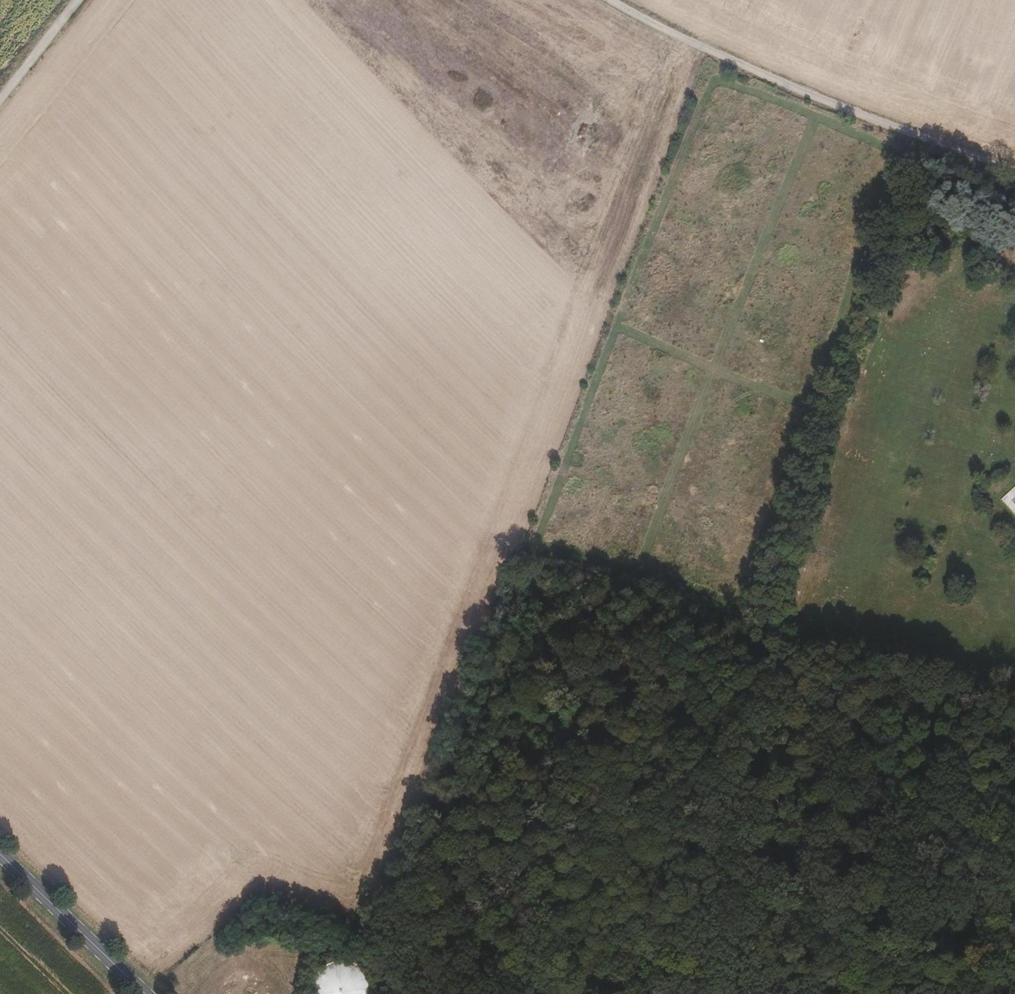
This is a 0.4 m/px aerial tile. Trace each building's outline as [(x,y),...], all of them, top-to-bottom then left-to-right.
[(368,970),(368,969),(362,963),(356,960),(348,957),(341,957),(333,958),(329,960),(323,964),(318,969),(314,976),(313,980),(312,984),(312,991),(313,993),(373,993),(373,991),(373,984),(372,980),(371,976),(368,970)]
